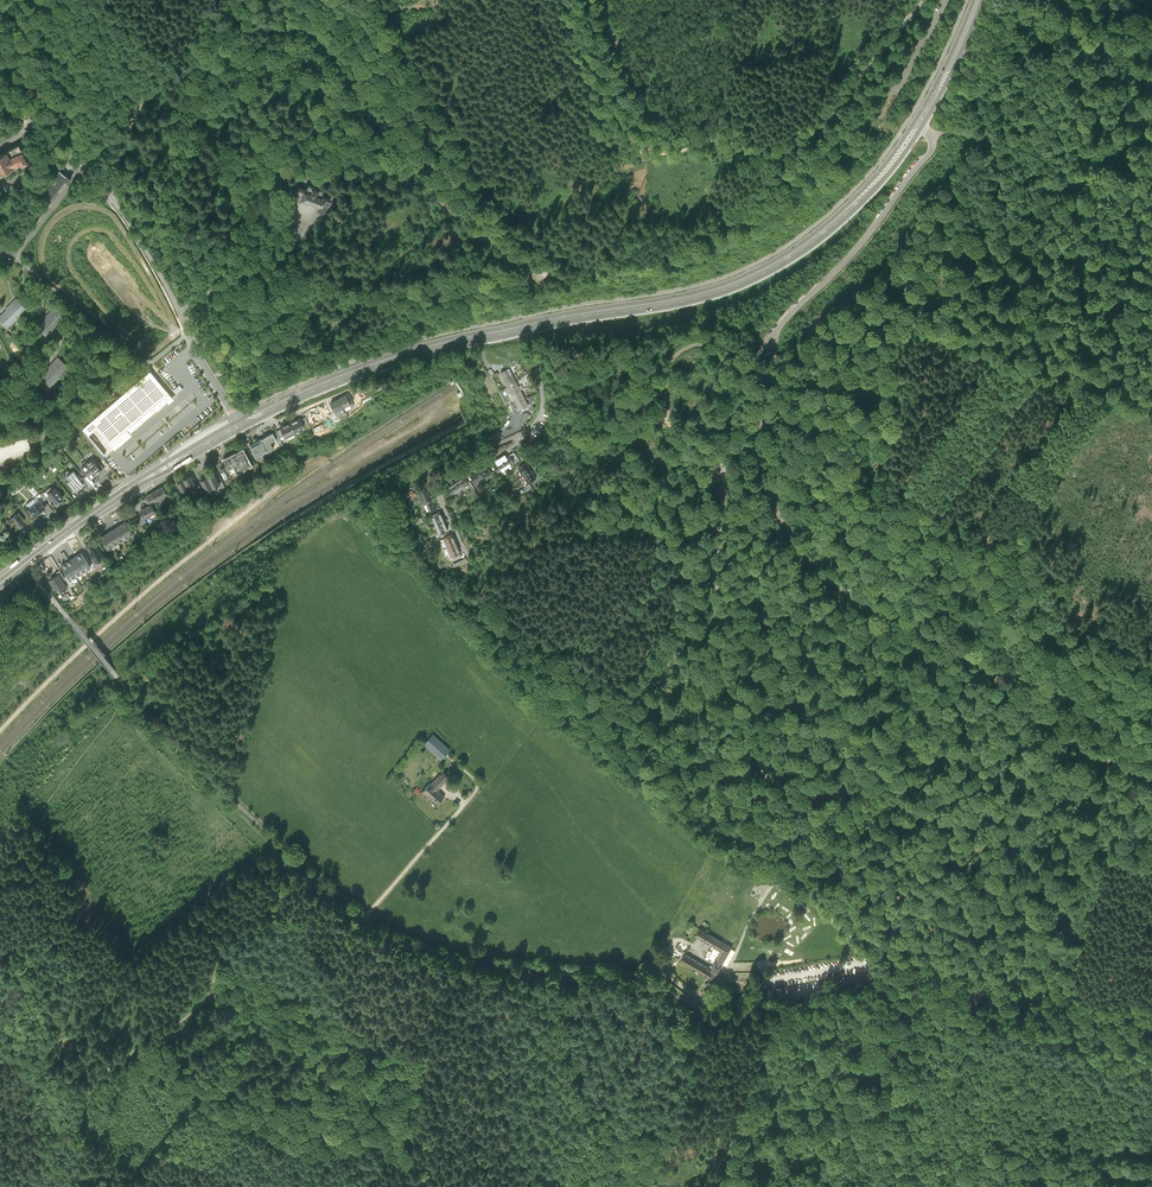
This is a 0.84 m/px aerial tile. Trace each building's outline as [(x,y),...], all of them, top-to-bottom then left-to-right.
[(18,145),(8,151),(11,158),(22,152),(18,145)] [(11,158),(8,151),(0,155),(0,177),(1,176),(1,177),(28,163),(22,152),(11,158)] [(67,176),(60,170),(42,192),(54,201),(68,184),(71,180),(67,176)] [(283,173),(281,180),(289,181),(303,186),(305,179),(291,173),(283,173)] [(311,189),(304,187),(301,198),(327,206),(329,201),(334,203),(336,197),(330,195),(332,190),(312,184),(311,189)] [(16,297),(5,307),(7,308),(0,314),(0,318),(8,326),(18,317),(17,316),(26,307),(16,297)] [(64,315),(54,306),(36,325),(47,336),(57,326),(56,325),(64,315)] [(68,365),(57,355),(39,375),(51,386),(61,376),(59,374),(68,365)] [(516,379),(509,365),(499,369),(506,384),(516,379)] [(111,442),(115,448),(132,434),(130,432),(167,401),(169,403),(174,399),(171,395),(169,393),(150,371),(83,427),(89,434),(97,427),(111,442)] [(520,387),(516,379),(506,384),(510,392),(520,387)] [(524,396),(520,387),(510,392),(515,400),(524,396)] [(350,393),(343,397),(348,406),(354,403),(355,402),(353,397),(350,393)] [(528,404),(524,396),(515,400),(519,408),(528,404)] [(343,397),(336,400),(338,405),(337,406),(338,409),(339,410),(348,406),(343,397)] [(343,418),(339,410),(338,409),(332,412),(337,421),(343,418)] [(304,416),(294,421),(300,433),(309,428),(307,424),(304,418),(304,416)] [(294,421),(284,425),(285,428),(288,435),(289,437),(300,433),(294,421)] [(277,431),(264,437),(271,450),(277,447),(274,441),(280,438),(277,432),(277,431)] [(285,440),(284,437),(281,431),(277,432),(280,438),(282,442),(285,440)] [(264,437),(259,440),(265,453),(271,450),(264,437)] [(260,456),(265,453),(259,440),(253,443),(260,456)] [(254,463),(246,448),(227,458),(230,463),(234,471),(239,468),(241,470),(254,463)] [(517,450),(512,452),(517,460),(522,458),(517,450)] [(512,452),(504,458),(509,466),(517,460),(512,452)] [(92,458),(87,461),(97,474),(102,471),(98,465),(92,458)] [(501,471),(509,466),(504,458),(496,463),(501,471)] [(87,461),(81,466),(88,475),(91,479),(97,474),(87,461)] [(261,461),(256,464),(259,472),(265,469),(261,461)] [(526,474),(535,469),(529,461),(521,466),(526,474)] [(490,462),(482,467),(487,475),(495,470),(490,462)] [(230,463),(224,467),(229,477),(235,473),(234,471),(230,463)] [(479,481),(487,475),(482,467),(473,473),(479,481)] [(540,477),(535,469),(526,474),(532,483),(540,477)] [(70,474),(73,478),(67,483),(74,493),(85,484),(81,478),(74,470),(70,474)] [(218,470),(211,473),(218,486),(224,483),(221,476),(218,470)] [(194,472),(187,476),(193,488),(200,484),(198,479),(194,472)] [(211,489),(218,486),(211,473),(204,477),(208,483),(211,489)] [(467,473),(458,479),(463,486),(472,480),(467,473)] [(186,491),(193,488),(187,476),(180,479),(186,491)] [(201,477),(198,479),(200,484),(203,489),(206,487),(209,493),(212,491),(211,489),(208,483),(205,485),(201,477)] [(454,492),(463,486),(458,479),(450,484),(454,492)] [(166,492),(161,483),(150,490),(155,499),(157,498),(160,502),(165,499),(163,494),(166,492)] [(58,487),(51,493),(59,503),(67,497),(58,487)] [(421,491),(425,500),(435,496),(431,487),(421,491)] [(155,499),(150,490),(144,493),(149,502),(150,501),(155,499)] [(412,490),(404,492),(407,499),(414,496),(412,490)] [(51,497),(47,491),(40,496),(45,502),(51,497)] [(40,496),(29,504),(31,506),(28,509),(33,515),(36,513),(38,516),(49,507),(45,502),(40,496)] [(439,505),(435,496),(425,500),(429,509),(439,505)] [(156,511),(150,501),(149,502),(139,508),(143,514),(144,518),(156,511)] [(121,507),(115,511),(121,520),(127,517),(121,507)] [(435,513),(438,522),(447,518),(443,509),(435,513)] [(22,512),(12,520),(16,524),(18,522),(20,525),(28,520),(22,512)] [(141,520),(140,521),(142,525),(147,522),(144,518),(143,514),(139,516),(141,520)] [(450,527),(447,518),(438,522),(442,530),(450,527)] [(125,520),(120,523),(128,537),(134,534),(125,520)] [(142,525),(140,521),(136,524),(139,531),(144,529),(142,525)] [(120,523),(114,527),(123,540),(128,537),(120,523)] [(98,526),(92,530),(95,536),(102,532),(98,526)] [(114,527),(110,529),(117,543),(123,540),(114,527)] [(110,529),(105,532),(113,546),(117,543),(110,529)] [(446,535),(450,544),(459,540),(455,531),(446,535)] [(105,532),(99,536),(107,549),(113,546),(105,532)] [(463,549),(459,540),(450,544),(454,553),(463,549)] [(94,541),(86,546),(96,562),(104,557),(94,541)] [(76,556),(85,571),(90,568),(81,553),(76,556)] [(468,560),(466,555),(452,561),(454,564),(459,562),(459,563),(468,560)] [(76,556),(71,559),(80,574),(85,571),(76,556)] [(66,562),(75,577),(80,574),(71,559),(66,562)] [(70,580),(75,577),(66,562),(61,566),(70,580)] [(59,574),(49,580),(56,591),(58,589),(61,593),(68,589),(63,581),(59,574)] [(450,751),(432,734),(424,743),(442,760),(446,755),(450,751)] [(431,784),(430,783),(423,791),(433,801),(435,799),(438,802),(438,803),(444,796),(437,790),(448,778),(442,772),(431,784)] [(781,879),(776,887),(780,889),(785,881),(781,879)] [(712,948),(722,953),(712,970),(711,969),(709,968),(708,971),(683,957),(680,964),(693,972),(713,983),(716,977),(717,976),(718,974),(719,972),(721,968),(732,950),(699,931),(695,938),(712,948)]
